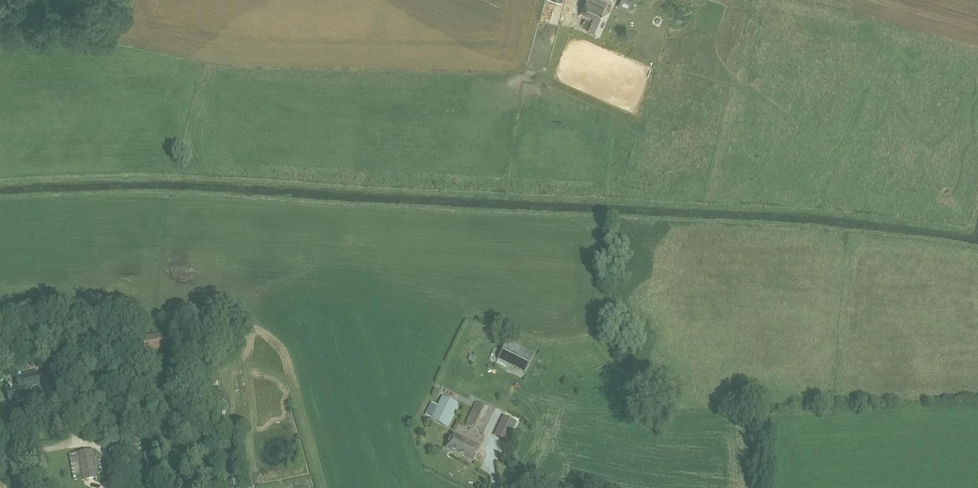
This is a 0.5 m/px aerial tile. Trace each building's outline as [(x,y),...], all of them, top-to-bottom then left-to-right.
[(598,34),(613,0),(586,0),(580,14),(592,20),(588,29),(598,34)] [(143,337),(146,353),(169,349),(166,332),(143,337)] [(507,341),(498,360),(525,374),(534,355),(507,341)] [(5,388),(9,405),(30,399),(27,390),(41,386),(38,374),(17,379),(19,385),(5,388)] [(51,383),(56,403),(69,399),(64,379),(51,383)] [(432,419),(447,426),(458,404),(452,402),(443,397),(432,419)] [(465,425),(483,433),(493,411),(476,403),(465,425)] [(494,436),(508,442),(518,422),(504,416),(494,436)] [(447,447),(473,460),(479,449),(472,446),(473,443),(453,434),(447,447)] [(215,438),(216,450),(226,449),(225,437),(215,438)] [(81,480),(82,481),(98,478),(94,450),(69,454),(74,481),(81,480)]
